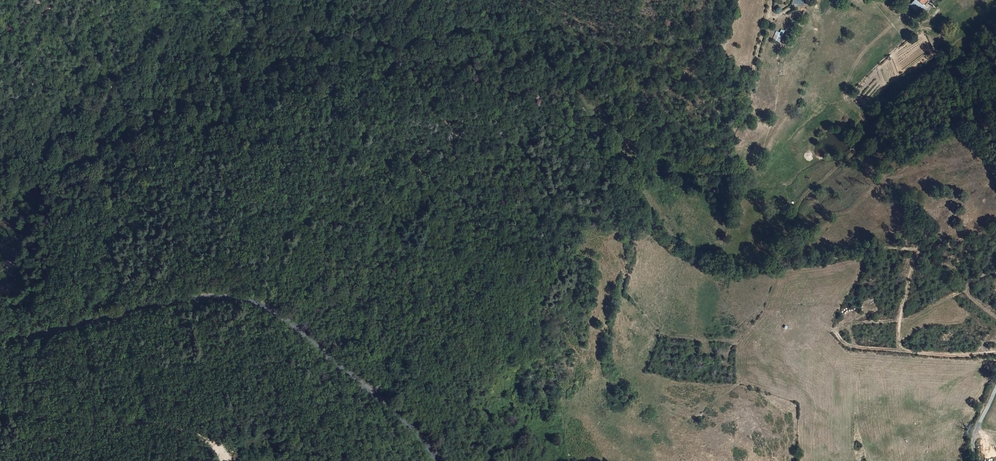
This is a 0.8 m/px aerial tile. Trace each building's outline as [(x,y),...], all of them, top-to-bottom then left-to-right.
[(918,12),(924,7),(917,0),(914,0),(910,4),(918,12)] [(779,42),(783,34),(776,30),(772,38),(779,42)]
